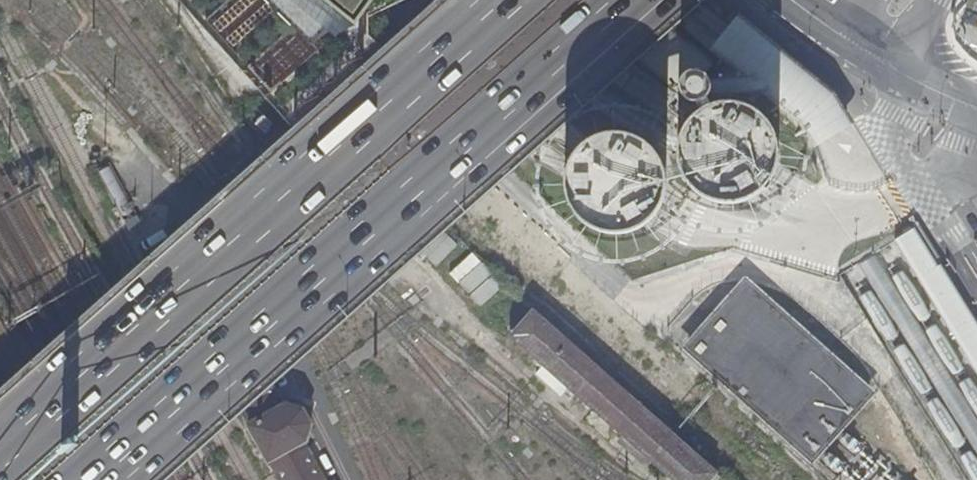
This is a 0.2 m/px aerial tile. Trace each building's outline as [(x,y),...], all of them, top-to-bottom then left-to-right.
[(350,19),(369,0),(332,0),(350,19)] [(592,20),(680,93),(686,101),(693,103),(698,102),(707,96),(710,86),(708,80),(704,75),(713,63),(637,0),(608,0),(592,20)] [(292,110),(269,89),(259,100),(282,121),(292,110)] [(689,185),(701,195),(716,201),(732,203),(747,199),(761,190),(771,177),(776,162),(777,146),(772,131),(763,118),(750,109),(734,104),(717,105),(701,111),(688,122),(680,137),(678,154),(681,171),(689,185)] [(356,153),(337,132),(334,132),(326,138),(326,141),(345,162),(347,162),(355,156),(356,153)] [(574,214),(586,225),(601,231),(617,232),(633,228),(646,220),(656,207),(662,192),(662,176),(657,161),(648,148),(635,138),(619,134),(602,134),(586,141),(574,152),(565,167),(563,184),(566,200),(574,214)] [(913,228),(893,241),(976,372),(976,322),(940,264),(938,266),(913,228)] [(744,280),(689,344),(815,451),(870,387),(744,280)] [(668,479),(710,479),(716,473),(531,311),(508,337),(621,438),(616,443),(642,466),(647,461),(668,479)] [(279,479),(321,479),(300,443),(302,442),(306,427),(299,414),(285,410),(282,411),(250,354),(218,372),(250,429),(248,430),(265,461),(268,460),(279,479)] [(47,393),(45,392),(36,399),(36,403),(79,479),(96,479),(47,393)]
